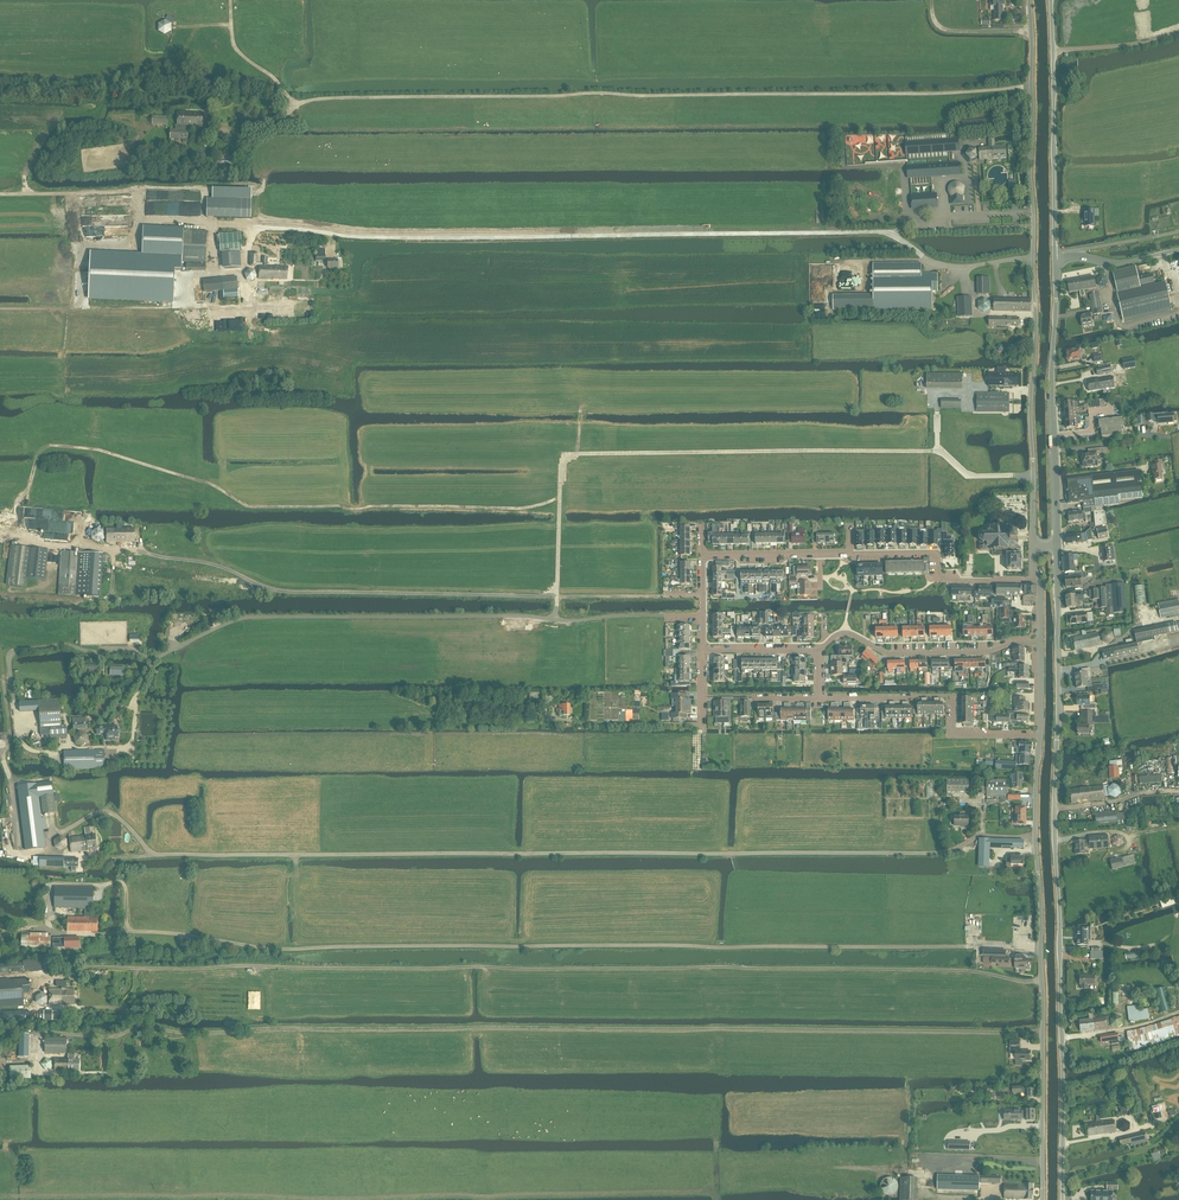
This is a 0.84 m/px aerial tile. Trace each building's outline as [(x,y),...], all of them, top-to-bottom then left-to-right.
[(1005,6),(1005,0),(993,0),(991,0),(990,1),(990,5),(991,6),(993,6),(994,6),(995,21),(1003,20),(1003,6),(1005,6)] [(203,127),(204,113),(178,112),(177,126),(175,126),(175,130),(171,130),(170,139),(183,139),(183,142),(187,143),(187,131),(186,130),(186,126),(203,127)] [(166,125),(167,117),(152,116),(152,124),(166,125)] [(907,154),(958,150),(958,140),(906,143),(907,154)] [(990,147),(988,147),(989,159),(1006,158),(1005,146),(995,147),(995,143),(995,140),(993,140),(990,141),(990,147)] [(969,147),(965,152),(967,154),(966,155),(970,161),(977,158),(977,157),(979,157),(979,155),(979,152),(976,152),(976,151),(975,151),(975,148),(969,147)] [(988,147),(979,148),(979,152),(979,155),(980,160),(989,159),(988,147)] [(958,164),(907,167),(908,178),(958,174),(960,174),(959,163),(958,164)] [(948,188),(948,190),(948,191),(948,193),(948,194),(949,195),(950,196),(951,197),(952,204),(962,203),(962,196),(963,195),(964,194),(964,193),(965,191),(965,190),(965,188),(964,187),(964,186),(963,185),(962,184),(960,183),(959,182),(958,182),(956,182),(955,182),(953,182),(952,183),(951,184),(950,185),(949,186),(948,187),(948,188)] [(937,207),(936,195),(911,196),(912,208),(937,207)] [(1094,210),(1084,210),(1084,214),(1085,214),(1085,227),(1094,227),(1094,217),(1095,217),(1099,217),(1099,210),(1095,210),(1094,210)] [(89,286),(88,299),(173,302),(174,289),(174,279),(175,271),(181,271),(182,263),(182,262),(205,263),(207,231),(143,228),(142,255),(119,254),(90,253),(90,259),(89,286)] [(220,252),(241,251),(240,233),(219,234),(220,252)] [(325,261),(325,255),(325,250),(316,250),(316,255),(316,262),(325,261)] [(267,266),(267,258),(263,257),(263,264),(258,263),(258,262),(257,262),(257,266),(259,266),(259,279),(287,280),(289,267),(267,266)] [(338,268),(338,260),(328,260),(328,268),(338,268)] [(838,296),(833,296),(833,311),(839,310),(840,310),(874,310),(922,310),(933,310),(932,292),(938,292),(938,274),(922,274),(922,264),(873,264),(873,274),(874,295),(838,296)] [(1171,308),(1165,283),(1141,289),(1135,267),(1113,272),(1118,294),(1117,294),(1124,322),(1172,311),(1171,308)] [(249,269),(244,274),(246,280),(253,282),(257,277),(255,270),(249,269)] [(1141,286),(1154,283),(1152,275),(1144,277),(1143,276),(1139,277),(1141,286)] [(1084,291),(1096,288),(1094,276),(1067,281),(1069,293),(1080,291),(1081,296),(1085,295),(1084,291)] [(1108,284),(1107,278),(1101,276),(1097,280),(1098,286),(1104,288),(1108,284)] [(222,278),(203,280),(204,292),(223,290),(238,289),(237,277),(222,278)] [(990,278),(978,278),(978,294),(990,294),(990,278)] [(223,291),(219,291),(220,301),(224,300),(224,299),(239,297),(238,289),(223,290),(223,291)] [(1092,310),(1099,309),(1101,308),(1098,293),(1089,295),(1092,310)] [(958,317),(973,317),(972,297),(957,298),(958,317)] [(991,310),(991,302),(985,298),(978,302),(978,309),(984,313),(991,310)] [(991,303),(991,309),(994,309),(994,311),(1019,312),(1030,312),(1031,299),(1015,299),(1011,299),(994,298),(994,299),(994,303),(991,303)] [(1082,327),(1093,325),(1091,313),(1080,315),(1082,327)] [(1019,326),(1019,318),(989,317),(989,326),(1019,326)] [(1081,360),(1080,354),(1082,354),(1081,349),(1079,349),(1066,352),(1067,357),(1066,358),(1067,361),(1068,361),(1068,362),(1081,360)] [(1136,367),(1134,358),(1122,360),(1123,363),(1124,370),(1130,369),(1136,367)] [(1096,369),(1097,375),(1112,372),(1111,372),(1111,367),(1110,366),(1096,369)] [(1017,374),(1006,374),(1006,368),(997,368),(997,374),(989,374),(989,387),(1017,386),(1017,374)] [(927,388),(962,388),(962,374),(927,374),(927,388)] [(1113,377),(1087,381),(1089,391),(1105,389),(1105,388),(1109,387),(1109,388),(1114,387),(1113,377)] [(977,412),(1009,412),(1009,394),(977,394),(977,412)] [(1113,406),(1121,406),(1120,397),(1113,398),(1113,406)] [(1080,405),(1079,401),(1075,402),(1064,403),(1064,406),(1062,407),(1063,410),(1076,408),(1084,408),(1088,407),(1088,405),(1080,405)] [(1168,413),(1148,415),(1148,418),(1148,421),(1154,421),(1154,417),(1158,416),(1158,424),(1174,422),(1174,421),(1177,421),(1177,415),(1173,415),(1173,414),(1168,414),(1168,413)] [(1121,427),(1123,427),(1122,418),(1112,419),(1112,420),(1109,420),(1109,419),(1099,420),(1099,429),(1101,429),(1102,437),(1122,435),(1121,427)] [(1097,454),(1104,453),(1103,448),(1088,450),(1089,455),(1082,456),(1084,467),(1098,466),(1097,454)] [(1161,469),(1163,469),(1162,461),(1154,462),(1155,466),(1153,466),(1155,480),(1162,479),(1161,469)] [(1094,493),(1141,488),(1139,471),(1065,479),(1067,496),(1094,493)] [(1119,501),(1142,498),(1141,488),(1094,493),(1067,496),(1068,504),(1094,501),(1095,507),(1104,505),(1104,506),(1119,504),(1119,501)] [(1104,506),(1104,505),(1095,507),(1091,508),(1092,512),(1094,512),(1095,527),(1107,525),(1105,511),(1104,506)] [(1083,520),(1086,519),(1085,512),(1069,514),(1070,522),(1078,521),(1079,521),(1081,521),(1082,520),(1083,520)] [(117,529),(106,529),(107,543),(135,542),(135,529),(128,529),(122,529),(121,529),(121,525),(117,525),(117,529)] [(713,532),(708,533),(708,542),(713,542),(713,545),(713,546),(717,546),(717,545),(720,545),(720,536),(720,529),(720,525),(712,525),(713,532)] [(748,532),(741,532),(741,535),(742,535),(742,545),(749,545),(749,535),(750,535),(750,532),(752,532),(752,525),(748,525),(748,532)] [(905,527),(898,527),(899,530),(899,531),(899,536),(899,545),(906,545),(906,539),(910,539),(909,529),(909,525),(905,525),(905,527)] [(1007,527),(1003,527),(1003,526),(1003,527),(995,527),(995,526),(994,526),(994,527),(991,527),(990,526),(989,527),(990,527),(990,528),(990,530),(987,530),(987,529),(986,530),(987,531),(987,534),(983,534),(982,534),(980,537),(980,536),(979,537),(980,537),(980,540),(980,541),(981,551),(990,551),(991,551),(993,551),(993,556),(1004,556),(1004,551),(1004,550),(1007,550),(1007,551),(1008,551),(1008,554),(1007,554),(1008,570),(1021,570),(1021,550),(1019,547),(1016,548),(1016,547),(1017,545),(1018,545),(1018,544),(1017,544),(1016,543),(1016,542),(1017,542),(1018,543),(1019,542),(1018,541),(1018,535),(1019,535),(1018,534),(1018,533),(1017,532),(1016,530),(1015,529),(1015,530),(1011,530),(1011,529),(1010,529),(1010,530),(1007,530),(1007,527),(1008,526),(1007,527)] [(927,529),(920,529),(920,534),(920,537),(920,546),(927,546),(927,538),(931,538),(931,531),(931,527),(927,527),(927,529)] [(1099,539),(1108,537),(1106,527),(1097,529),(1099,539)] [(920,528),(909,529),(910,539),(910,545),(911,545),(915,545),(916,545),(916,537),(920,537),(920,534),(920,529),(920,528)] [(105,533),(99,529),(92,532),(92,539),(98,543),(105,540),(105,533)] [(785,534),(779,535),(779,529),(776,529),(776,535),(776,544),(785,544),(785,534)] [(937,531),(931,531),(931,538),(931,546),(938,546),(938,540),(942,540),(941,529),(937,529),(937,531)] [(805,544),(805,534),(805,530),(799,530),(799,534),(792,534),(793,544),(805,544)] [(867,530),(867,531),(867,541),(867,546),(874,546),(874,540),(877,540),(877,531),(867,531),(867,530)] [(884,530),(877,530),(877,531),(877,540),(878,545),(884,545),(884,536),(888,536),(888,530),(884,530)] [(888,530),(888,536),(888,544),(895,544),(895,536),(899,536),(899,531),(899,530),(888,530)] [(867,531),(856,531),(856,547),(857,547),(857,549),(862,548),(862,547),(863,547),(863,541),(867,541),(867,531)] [(822,543),(834,543),(834,533),(830,533),(830,535),(822,535),(817,535),(817,543),(822,543)] [(947,533),(943,533),(944,540),(946,540),(946,542),(945,542),(946,558),(954,558),(954,542),(949,542),(949,538),(947,538),(947,533)] [(1086,533),(1078,534),(1079,543),(1087,542),(1087,541),(1086,533)] [(1067,544),(1079,543),(1078,534),(1066,535),(1067,544)] [(11,546),(6,586),(26,588),(27,579),(45,581),(46,569),(48,551),(29,549),(11,546)] [(1111,547),(1102,548),(1102,553),(1103,553),(1104,562),(1112,561),(1115,561),(1113,547),(1111,547)] [(675,551),(681,550),(681,556),(690,556),(690,548),(681,548),(675,548),(675,551)] [(59,586),(58,595),(100,598),(102,554),(80,553),(61,552),(59,586)] [(1077,556),(1064,557),(1065,574),(1069,573),(1082,572),(1083,572),(1083,571),(1082,567),(1094,566),(1094,565),(1093,557),(1088,557),(1088,555),(1077,556)] [(890,562),(886,562),(886,564),(886,566),(886,567),(886,574),(889,574),(890,574),(890,573),(895,573),(895,574),(898,574),(899,574),(899,573),(903,573),(904,574),(907,574),(908,574),(908,573),(912,573),(912,574),(915,574),(917,574),(917,573),(921,573),(921,574),(925,573),(925,562),(929,562),(929,558),(923,558),(923,561),(923,562),(921,562),(890,562)] [(792,575),(790,575),(790,579),(797,579),(797,576),(810,576),(810,566),(798,566),(798,567),(794,568),(794,575),(792,575)] [(1066,582),(1065,582),(1065,586),(1066,586),(1066,587),(1081,586),(1080,579),(1085,579),(1086,577),(1086,572),(1083,572),(1082,572),(1069,573),(1069,578),(1065,578),(1066,582)] [(676,579),(681,579),(681,585),(691,585),(691,577),(681,577),(676,577),(676,579)] [(810,596),(810,589),(810,582),(801,582),(801,584),(798,584),(798,595),(800,595),(800,596),(810,596)] [(1101,588),(1092,589),(1093,600),(1099,600),(1100,609),(1106,608),(1107,616),(1114,616),(1114,613),(1126,612),(1124,584),(1106,585),(1106,587),(1106,588),(1101,588)] [(996,586),(996,595),(1024,595),(1024,597),(1035,597),(1036,597),(1036,586),(1025,586),(1021,586),(1019,585),(1006,585),(996,585),(996,586)] [(952,586),(952,595),(957,595),(957,601),(967,601),(967,595),(971,595),(971,588),(966,587),(966,586),(962,586),(958,586),(952,586)] [(1134,587),(1136,604),(1146,603),(1144,586),(1134,587)] [(990,598),(990,587),(979,587),(979,589),(975,589),(975,598),(979,599),(979,597),(990,598)] [(723,589),(713,589),(714,597),(722,596),(722,599),(735,599),(735,595),(726,595),(726,593),(723,593),(723,589)] [(995,599),(994,607),(994,608),(1008,608),(1008,604),(1008,600),(995,599)] [(1178,615),(1178,601),(1178,600),(1158,603),(1161,619),(1178,615)] [(1001,610),(1001,619),(1009,619),(1012,619),(1012,617),(1014,617),(1014,611),(1009,611),(1001,610)] [(767,613),(764,613),(764,624),(766,624),(766,628),(766,638),(774,638),(774,628),(774,624),(767,624),(767,613)] [(800,614),(793,614),(793,618),(800,618),(800,617),(803,617),(803,627),(813,627),(813,621),(814,621),(816,621),(816,616),(814,616),(812,616),(808,616),(808,615),(808,613),(800,613),(800,614)] [(1071,623),(1087,622),(1087,613),(1070,615),(1071,623)] [(714,623),(723,623),(723,615),(714,615),(714,623)] [(1014,617),(1012,617),(1012,619),(1012,625),(1014,625),(1014,628),(1015,628),(1015,631),(1016,632),(1020,632),(1021,631),(1021,628),(1024,628),(1024,623),(1024,617),(1014,617)] [(1176,622),(1166,625),(1167,633),(1168,634),(1178,631),(1176,622)] [(1166,624),(1150,627),(1152,636),(1152,637),(1168,634),(1167,633),(1166,625),(1166,624)] [(788,628),(781,628),(781,638),(788,638),(788,634),(792,634),(792,627),(788,627),(788,628)] [(813,627),(803,627),(803,640),(808,640),(812,640),(812,638),(814,638),(816,638),(816,633),(814,633),(813,633),(813,627)] [(1150,627),(1134,631),(1137,643),(1153,640),(1152,637),(1152,636),(1150,627)] [(1101,645),(1098,633),(1087,635),(1086,630),(1082,631),(1083,636),(1073,638),(1075,650),(1101,645)] [(1114,639),(1113,632),(1106,630),(1101,635),(1102,642),(1109,644),(1114,639)] [(1137,643),(1102,650),(1104,660),(1139,652),(1137,643)] [(840,656),(836,656),(836,663),(842,663),(842,657),(853,656),(852,646),(840,646),(840,656)] [(1011,662),(1006,663),(1006,667),(1011,667),(1011,665),(1018,665),(1018,662),(1024,662),(1024,648),(1018,648),(1013,648),(1013,649),(1013,656),(1015,656),(1015,662),(1011,662)] [(869,661),(874,656),(868,650),(863,655),(863,656),(861,658),(864,660),(866,658),(869,661)] [(836,656),(832,656),(832,663),(832,676),(843,676),(842,663),(836,663),(836,656)] [(872,670),(873,669),(875,667),(880,662),(874,656),(869,661),(866,664),(872,670)] [(772,660),(771,660),(771,671),(771,673),(778,673),(778,682),(781,682),(781,665),(778,665),(778,660),(777,660),(777,659),(775,659),(775,660),(772,660)] [(963,669),(963,660),(955,660),(955,669),(959,669),(959,677),(964,677),(963,672),(963,669)] [(914,669),(918,668),(918,661),(910,661),(910,669),(911,669),(911,672),(914,672),(914,669)] [(923,672),(927,671),(927,668),(927,661),(918,661),(918,668),(923,668),(923,672)] [(936,668),(941,668),(941,661),(932,661),(932,668),(933,668),(933,671),(933,674),(937,674),(936,668)] [(949,671),(949,668),(949,661),(941,661),(941,668),(945,668),(945,671),(949,671)] [(892,669),(897,669),(897,662),(888,662),(888,669),(889,669),(889,672),(893,672),(892,669)] [(905,669),(905,662),(897,662),(897,669),(901,669),(901,672),(905,672),(905,669)] [(1009,668),(1009,672),(1011,672),(1019,672),(1019,678),(1021,678),(1029,678),(1029,674),(1029,666),(1017,666),(1017,668),(1011,668),(1009,668)] [(1082,673),(1075,674),(1076,681),(1088,680),(1087,676),(1090,676),(1090,669),(1082,670),(1082,673)] [(690,675),(676,675),(676,682),(676,687),(687,687),(687,682),(690,682),(691,682),(691,681),(690,681),(690,675)] [(860,684),(860,675),(844,675),(844,684),(860,684)] [(1076,682),(1076,683),(1076,685),(1077,688),(1088,687),(1088,691),(1108,689),(1107,685),(1103,685),(1103,684),(1092,685),(1091,683),(1088,683),(1088,680),(1076,681),(1076,682)] [(687,695),(672,695),(672,700),(672,707),(677,707),(691,707),(691,699),(687,699),(687,695)] [(1083,697),(1078,697),(1078,706),(1081,706),(1081,710),(1096,710),(1096,704),(1089,703),(1089,696),(1083,696),(1083,697)] [(551,698),(551,697),(544,697),(544,704),(551,704),(551,705),(558,705),(558,698),(551,698)] [(719,702),(714,702),(714,703),(714,708),(714,709),(714,717),(716,717),(717,717),(717,720),(723,720),(723,723),(730,723),(730,705),(731,705),(733,705),(733,702),(733,698),(722,698),(724,698),(724,702),(719,702)] [(734,698),(733,698),(733,702),(740,702),(740,717),(750,717),(750,713),(750,702),(744,702),(744,698),(736,698),(734,698)] [(61,726),(60,701),(60,699),(38,701),(40,728),(49,727),(61,726)] [(886,718),(892,718),(892,702),(889,702),(889,707),(886,707),(886,710),(882,710),(882,720),(886,720),(886,718)] [(1025,703),(1025,702),(1015,702),(1015,711),(1029,711),(1030,710),(1030,707),(1029,707),(1029,703),(1025,703)] [(782,709),(777,709),(777,714),(777,720),(781,720),(781,721),(788,721),(788,703),(784,704),(784,710),(782,710),(782,709)] [(804,703),(801,703),(801,721),(807,721),(811,721),(811,717),(811,711),(811,708),(807,708),(807,710),(804,710),(804,703)] [(570,716),(570,705),(559,705),(559,716),(560,716),(563,716),(570,716)] [(759,712),(755,712),(755,721),(759,721),(759,719),(766,719),(766,705),(759,705),(759,712)] [(773,705),(766,705),(766,719),(773,719),(773,722),(777,722),(777,720),(777,714),(773,714),(773,705)] [(861,709),(857,709),(857,710),(857,716),(861,716),(861,719),(865,719),(865,722),(868,722),(868,706),(861,706),(861,709)] [(868,722),(868,726),(868,729),(871,729),(871,723),(871,722),(871,718),(874,718),(875,717),(875,716),(879,716),(879,708),(875,709),(875,706),(868,706),(868,722)] [(677,714),(672,714),(672,719),(687,719),(687,714),(691,714),(691,707),(677,707),(677,714)] [(1089,726),(1092,726),(1092,711),(1081,711),(1081,716),(1083,716),(1083,726),(1078,726),(1078,734),(1079,734),(1079,735),(1082,735),(1082,734),(1089,734),(1089,726)] [(74,730),(87,729),(87,718),(73,719),(74,730)] [(67,734),(66,726),(61,726),(49,727),(50,735),(67,734)] [(106,727),(96,727),(97,735),(106,734),(107,740),(115,740),(115,738),(119,738),(119,728),(118,728),(114,728),(114,726),(106,726),(106,727)] [(79,732),(74,737),(75,744),(82,746),(88,742),(86,735),(79,732)] [(1015,742),(1015,749),(1017,749),(1017,753),(1030,754),(1031,750),(1031,749),(1032,748),(1033,745),(1032,744),(1032,743),(1015,742)] [(65,769),(105,768),(104,750),(64,751),(65,769)] [(1016,763),(1016,765),(1019,765),(1019,766),(1030,766),(1030,760),(1030,758),(1030,756),(1017,756),(1016,763)] [(1016,770),(1016,762),(996,761),(995,769),(1016,770)] [(1118,766),(1109,767),(1110,779),(1119,778),(1119,776),(1122,776),(1122,768),(1118,768),(1118,766)] [(1013,776),(1012,788),(1021,788),(1021,781),(1023,782),(1023,776),(1023,775),(1023,774),(1013,774),(1013,776)] [(1140,785),(1162,784),(1161,775),(1139,776),(1140,785)] [(969,791),(969,780),(947,779),(947,791),(969,791)] [(987,797),(1000,797),(1007,798),(1008,780),(987,780),(987,797)] [(52,782),(18,787),(21,808),(23,824),(27,850),(44,848),(42,828),(46,827),(45,819),(41,820),(39,805),(42,805),(40,797),(53,795),(54,795),(52,782)] [(1121,794),(1120,787),(1113,784),(1108,789),(1109,796),(1116,799),(1121,794)] [(1071,803),(1105,800),(1103,786),(1070,790),(1071,803)] [(43,814),(56,813),(53,795),(40,797),(42,805),(43,814)] [(1016,817),(1026,817),(1026,808),(1016,808),(1012,809),(1012,813),(1016,813),(1016,817)] [(1129,813),(1117,814),(1116,811),(1095,813),(1096,824),(1117,822),(1117,824),(1130,823),(1129,813)] [(969,827),(969,816),(955,816),(955,826),(964,826),(964,827),(969,827)] [(1026,825),(1026,817),(1016,817),(1016,820),(1012,820),(1012,824),(1016,824),(1016,825),(1026,825)] [(95,834),(91,835),(90,827),(84,828),(85,836),(69,838),(71,852),(97,849),(95,834)] [(1090,849),(1108,848),(1108,835),(1089,836),(1089,840),(1075,841),(1075,854),(1085,854),(1085,848),(1089,847),(1090,849)] [(67,847),(67,839),(60,836),(54,840),(55,847),(61,851),(67,847)] [(990,859),(991,839),(980,839),(979,859),(990,859)] [(1011,843),(1011,848),(1024,848),(1024,840),(1008,840),(1008,842),(1011,843)] [(1112,870),(1135,864),(1133,855),(1110,861),(1112,870)] [(1006,860),(1006,869),(1011,869),(1011,865),(1023,865),(1023,866),(1024,866),(1024,863),(1024,856),(1011,856),(1011,860),(1007,860),(1006,860)] [(39,866),(39,867),(66,868),(66,858),(40,857),(39,866)] [(67,859),(67,867),(72,867),(71,871),(76,871),(76,867),(78,867),(78,859),(67,859)] [(92,908),(93,888),(55,888),(55,908),(92,908)] [(68,917),(68,932),(98,932),(98,918),(91,918),(91,909),(86,909),(85,909),(84,918),(68,917)] [(1079,932),(1076,932),(1076,937),(1077,937),(1077,945),(1087,945),(1087,940),(1092,940),(1092,928),(1086,928),(1083,928),(1083,932),(1079,932)] [(51,946),(51,934),(21,934),(21,946),(51,946)] [(53,949),(80,948),(79,937),(53,938),(53,949)] [(984,953),(983,956),(996,957),(996,958),(992,958),(992,964),(1012,965),(1012,959),(1010,959),(1010,958),(1006,958),(1006,957),(1006,950),(1003,950),(984,949),(984,953)] [(1029,960),(1022,960),(1022,955),(1015,955),(1015,969),(1024,968),(1024,970),(1030,970),(1029,960)] [(1095,985),(1095,976),(1080,976),(1080,985),(1081,985),(1081,989),(1088,989),(1088,985),(1095,985)] [(0,981),(0,1007),(24,1005),(23,994),(30,993),(29,979),(10,980),(0,981)] [(66,989),(66,981),(56,981),(56,987),(61,987),(61,989),(49,989),(49,1004),(75,1004),(75,989),(66,989)] [(1160,1013),(1171,1010),(1164,987),(1154,990),(1160,1013)] [(1152,1001),(1152,1000),(1152,998),(1152,997),(1151,995),(1149,994),(1148,994),(1146,993),(1145,994),(1143,994),(1142,995),(1141,996),(1140,998),(1140,1000),(1140,1001),(1141,1003),(1142,1004),(1143,1005),(1144,1006),(1146,1006),(1148,1006),(1149,1005),(1150,1004),(1151,1003),(1152,1001)] [(1147,1009),(1140,1010),(1139,1006),(1127,1007),(1129,1021),(1149,1019),(1147,1009)] [(57,1021),(57,1012),(44,1011),(44,1021),(57,1021)] [(1089,1019),(1080,1020),(1081,1032),(1107,1029),(1106,1017),(1093,1018),(1092,1015),(1092,1013),(1089,1013),(1089,1019)] [(1123,1025),(1122,1018),(1116,1015),(1110,1019),(1111,1026),(1117,1029),(1123,1025)] [(1127,1032),(1128,1043),(1130,1052),(1139,1050),(1138,1049),(1155,1044),(1155,1045),(1166,1041),(1178,1036),(1178,1017),(1171,1020),(1152,1026),(1134,1030),(1128,1032),(1127,1032)] [(1118,1033),(1100,1036),(1101,1043),(1109,1042),(1111,1041),(1112,1045),(1119,1044),(1119,1042),(1124,1042),(1123,1037),(1118,1038),(1118,1033)] [(19,1034),(18,1057),(28,1057),(29,1035),(19,1034)] [(66,1053),(67,1038),(45,1038),(45,1053),(66,1053)] [(1010,1047),(1010,1051),(1016,1051),(1015,1060),(1016,1060),(1016,1065),(1022,1065),(1022,1061),(1030,1061),(1030,1059),(1030,1051),(1020,1051),(1020,1045),(1020,1039),(1010,1039),(1010,1047)] [(55,1059),(55,1071),(80,1071),(80,1059),(75,1059),(75,1054),(72,1054),(68,1054),(68,1059),(55,1059)] [(46,1060),(42,1064),(43,1070),(49,1072),(53,1067),(52,1061),(46,1060)] [(21,1080),(31,1079),(30,1066),(10,1067),(10,1075),(10,1080),(21,1080)] [(1020,1087),(1012,1087),(1012,1093),(1022,1093),(1022,1092),(1024,1092),(1024,1097),(1034,1097),(1034,1088),(1024,1089),(1022,1089),(1022,1087),(1020,1087)] [(1125,1115),(1132,1113),(1130,1104),(1120,1107),(1121,1114),(1124,1113),(1125,1115)] [(1164,1104),(1152,1107),(1154,1112),(1156,1119),(1162,1118),(1160,1111),(1165,1110),(1164,1104)] [(1009,1115),(1009,1116),(1009,1120),(1014,1120),(1021,1120),(1021,1118),(1026,1118),(1026,1121),(1034,1121),(1034,1110),(1026,1110),(1026,1111),(1021,1111),(1021,1110),(1020,1110),(1009,1111),(1009,1115)] [(1116,1132),(1114,1120),(1101,1122),(1100,1115),(1096,1116),(1097,1122),(1087,1123),(1089,1136),(1116,1132)] [(1131,1146),(1147,1143),(1145,1133),(1119,1138),(1121,1145),(1130,1143),(1131,1146)] [(949,1141),(949,1150),(969,1150),(970,1142),(949,1141)] [(1160,1155),(1166,1153),(1164,1147),(1158,1149),(1158,1150),(1151,1152),(1152,1157),(1160,1154),(1160,1155)] [(1001,1176),(988,1176),(979,1176),(938,1174),(937,1188),(979,1190),(980,1184),(989,1184),(989,1183),(1001,1184),(1001,1176)] [(898,1190),(899,1188),(899,1185),(898,1183),(897,1181),(895,1179),(893,1178),(890,1178),(888,1178),(886,1178),(884,1179),(882,1181),(881,1183),(880,1186),(880,1188),(881,1190),(882,1192),(884,1194),(886,1195),(888,1196),(891,1196),(893,1195),(895,1194),(897,1192),(898,1190)] [(916,1178),(900,1178),(900,1199),(916,1199),(916,1178)] [(1025,1184),(1025,1185),(1005,1184),(1004,1198),(1025,1199),(1032,1199),(1032,1195),(1033,1195),(1033,1189),(1033,1185),(1025,1184)] [(1092,1199),(1112,1199),(1112,1198),(1112,1192),(1092,1192),(1092,1199)]
